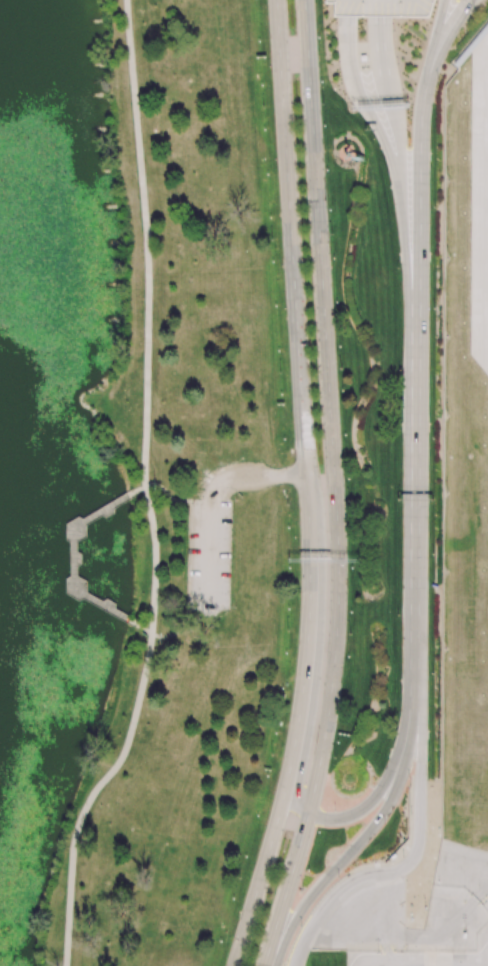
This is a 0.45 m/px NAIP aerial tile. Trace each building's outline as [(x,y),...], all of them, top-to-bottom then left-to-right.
[(327,4),(327,0),(435,0),(429,19),(380,18),(348,18),(337,17),(336,5),(327,4)]
